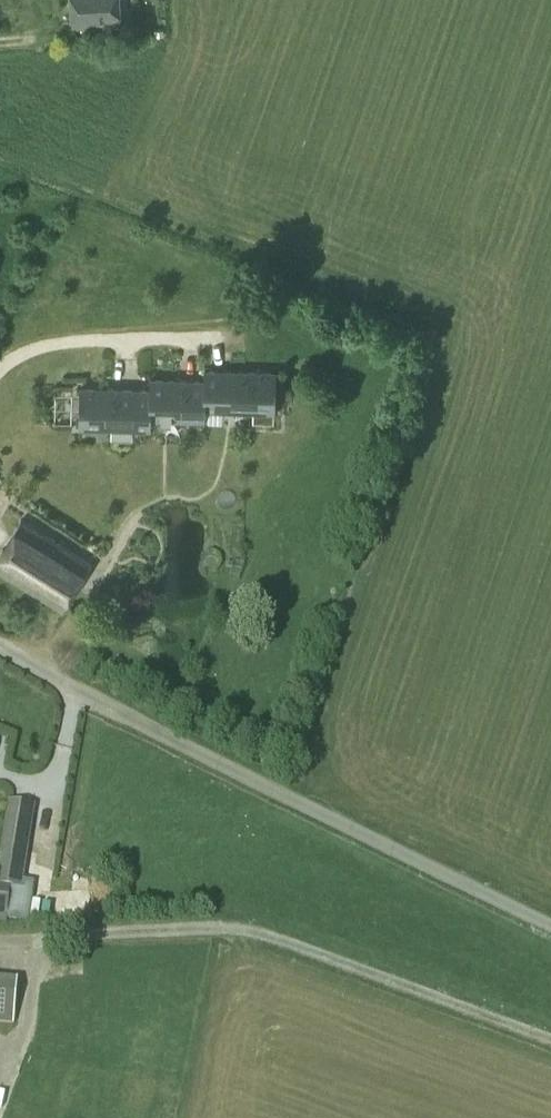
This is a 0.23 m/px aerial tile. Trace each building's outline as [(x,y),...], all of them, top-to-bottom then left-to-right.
[(120,25),(119,0),(71,0),(73,27),(120,25)] [(253,413),(253,422),(273,423),(274,412),(275,372),(204,370),(204,381),(203,412),(253,413)] [(149,421),(203,422),(203,412),(204,381),(150,380),(150,390),(149,421)] [(79,427),(111,428),(110,439),(132,440),(133,429),(149,429),(149,421),(150,390),(80,388),(79,427)] [(21,519),(0,551),(0,573),(59,609),(90,559),(21,519)] [(142,627),(149,645),(163,639),(156,621),(142,627)] [(33,810),(9,807),(0,860),(0,922),(6,923),(10,887),(20,888),(33,810)] [(17,1001),(17,983),(0,983),(0,1001),(17,1001)]
